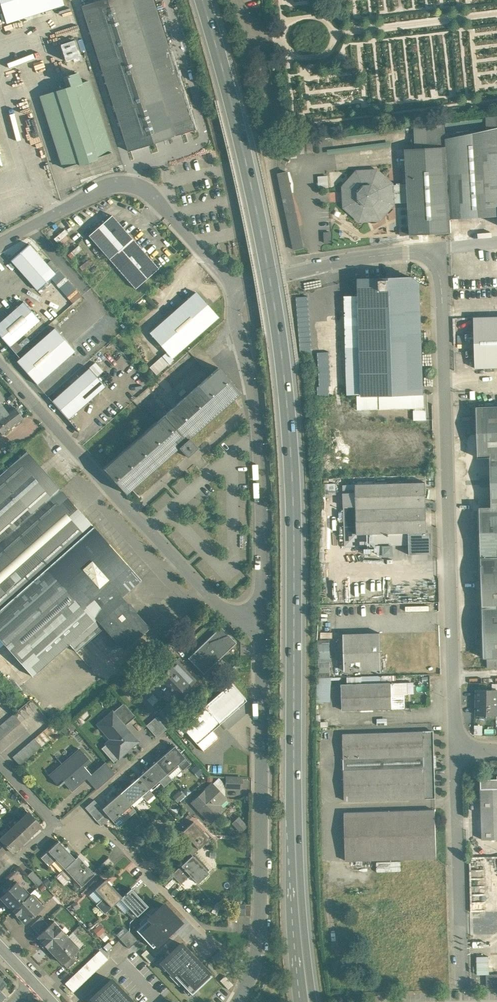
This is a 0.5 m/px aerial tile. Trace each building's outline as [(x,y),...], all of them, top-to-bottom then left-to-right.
[(6,24),(63,5),(62,0),(0,0),(0,5),(6,24)] [(82,6),(129,151),(196,130),(154,0),(99,0),(82,6)] [(74,39),(63,42),(68,60),(80,57),(74,39)] [(77,72),(67,76),(70,86),(40,96),(59,154),(58,155),(59,158),(60,157),(63,168),(78,163),(79,165),(84,163),(85,165),(92,162),(92,161),(97,159),(96,157),(111,152),(88,80),(80,83),(77,72)] [(446,138),(446,146),(421,148),(413,148),(405,149),(407,184),(408,202),(410,234),(451,233),(450,218),(485,216),(485,217),(496,216),(496,128),(446,138)] [(420,139),(412,139),(413,148),(421,148),(420,139)] [(303,248),(287,171),(278,173),(295,250),(303,248)] [(376,172),(358,173),(346,187),(347,206),(360,218),(379,217),(391,203),(408,202),(407,184),(390,185),(376,172)] [(329,174),(319,175),(319,186),(329,186),(329,174)] [(132,238),(112,215),(88,235),(109,259),(132,238)] [(58,243),(69,237),(65,229),(54,235),(58,243)] [(158,268),(132,238),(109,259),(135,288),(158,268)] [(55,274),(29,244),(10,260),(37,290),(55,274)] [(412,277),(359,278),(363,394),(363,395),(423,393),(420,283),(412,277)] [(188,299),(150,332),(172,357),(210,324),(218,317),(204,302),(195,292),(187,299),(188,299)] [(23,301),(0,322),(0,336),(9,346),(39,319),(23,301)] [(474,317),(476,367),(496,367),(496,317),(474,317)] [(54,327),(16,361),(37,384),(75,350),(54,327)] [(162,356),(149,367),(156,374),(169,363),(162,356)] [(95,362),(90,367),(96,374),(102,370),(95,362)] [(218,367),(103,469),(125,493),(131,488),(139,497),(185,455),(186,456),(196,447),(196,446),(241,407),(233,398),(240,392),(218,367)] [(88,368),(51,400),(68,419),(105,385),(88,368)] [(164,375),(157,382),(167,393),(174,386),(164,375)] [(423,393),(363,395),(363,394),(357,394),(357,395),(358,409),(414,408),(414,420),(424,419),(423,393)] [(14,406),(10,410),(2,400),(0,401),(0,412),(11,427),(23,418),(14,406)] [(476,407),(478,457),(473,457),(474,507),(479,507),(484,657),(485,657),(487,657),(496,657),(496,406),(476,407)] [(0,412),(0,433),(1,432),(2,434),(11,427),(0,412)] [(0,474),(0,646),(3,643),(32,676),(69,643),(76,651),(105,626),(97,618),(121,597),(141,579),(26,451),(0,474)] [(425,482),(344,485),(345,517),(344,517),(345,546),(427,543),(425,482)] [(127,605),(121,597),(97,618),(105,626),(124,648),(147,627),(133,612),(135,610),(129,604),(127,605)] [(206,640),(222,656),(236,643),(221,626),(206,640)] [(380,632),(343,634),(344,670),(381,669),(380,632)] [(317,700),(330,701),(331,638),(318,638),(317,700)] [(206,640),(188,658),(203,674),(222,656),(206,640)] [(487,657),(488,667),(496,667),(496,657),(487,657)] [(176,659),(154,680),(166,693),(162,696),(171,704),(196,680),(182,666),(176,659)] [(391,675),(361,676),(362,684),(391,683),(391,682),(391,675)] [(408,682),(393,683),(393,682),(391,682),(391,683),(392,683),(393,708),(405,708),(404,694),(408,693),(408,682)] [(212,728),(247,699),(233,683),(182,724),(203,750),(219,737),(212,728)] [(362,684),(342,685),(342,709),(393,708),(392,683),(391,683),(362,684)] [(477,689),(477,715),(496,715),(496,704),(496,689),(477,689)] [(31,699),(13,714),(20,722),(38,707),(31,699)] [(135,716),(123,702),(112,712),(124,726),(135,716)] [(124,726),(112,712),(100,722),(115,739),(108,745),(118,757),(137,741),(124,726)] [(0,725),(0,739),(20,722),(13,714),(0,725)] [(156,716),(146,725),(156,737),(166,728),(156,716)] [(70,722),(61,729),(66,735),(75,727),(70,722)] [(51,723),(34,738),(41,746),(58,731),(51,723)] [(423,731),(343,734),(345,800),(425,798),(423,731)] [(433,731),(423,731),(425,798),(435,797),(433,731)] [(34,738),(12,757),(19,765),(41,746),(34,738)] [(174,745),(156,761),(167,773),(177,764),(182,770),(190,763),(174,745)] [(79,748),(62,764),(63,766),(51,777),(58,784),(57,785),(59,786),(64,781),(72,790),(86,777),(79,769),(90,760),(79,748)] [(156,761),(138,777),(149,789),(158,780),(164,786),(172,779),(167,773),(156,761)] [(107,771),(96,780),(101,786),(115,773),(106,762),(102,765),(107,771)] [(102,765),(91,775),(96,780),(107,771),(102,765)] [(241,777),(226,776),(226,788),(241,788),(241,777)] [(138,777),(120,792),(131,805),(141,795),(147,801),(154,795),(149,789),(138,777)] [(480,779),(481,789),(496,788),(496,778),(480,779)] [(226,798),(212,783),(192,802),(210,821),(223,809),(218,804),(226,798)] [(481,789),(482,839),(496,839),(496,788),(481,789)] [(131,805),(120,792),(102,808),(106,813),(110,818),(112,820),(118,815),(124,821),(136,811),(131,805)] [(98,804),(89,812),(93,816),(102,808),(98,804)] [(102,808),(93,816),(97,821),(106,813),(102,808)] [(435,810),(344,812),(346,860),(436,857),(435,810)] [(29,812),(19,820),(31,833),(41,825),(29,812)] [(106,813),(97,821),(101,826),(110,818),(106,813)] [(239,816),(232,821),(240,830),(247,825),(239,816)] [(19,820),(10,829),(22,842),(31,833),(19,820)] [(210,838),(193,821),(182,831),(191,841),(185,847),(192,855),(210,838)] [(0,838),(0,839),(8,848),(11,852),(22,842),(10,829),(0,838)] [(75,858),(58,841),(41,857),(49,866),(56,859),(65,868),(75,858)] [(209,872),(192,855),(171,874),(180,884),(190,875),(197,883),(209,872)] [(94,873),(78,856),(65,868),(60,872),(68,881),(72,876),(81,886),(94,873)] [(108,857),(97,868),(103,874),(114,863),(108,857)] [(43,881),(32,870),(27,875),(38,886),(43,881)] [(122,897),(105,879),(95,889),(103,898),(96,904),(104,913),(120,898),(122,897)] [(28,895),(16,882),(0,896),(13,910),(28,895)] [(147,905),(131,888),(122,897),(120,898),(130,908),(126,912),(133,919),(147,905)] [(42,906),(30,893),(28,895),(13,910),(12,910),(16,914),(17,914),(25,923),(42,906)] [(41,916),(31,926),(34,930),(45,921),(41,916)] [(45,921),(34,930),(39,935),(49,925),(45,921)] [(39,935),(37,936),(42,941),(41,941),(46,947),(47,946),(51,951),(66,938),(52,922),(49,925),(39,935)] [(128,930),(120,938),(125,944),(133,935),(128,930)] [(133,935),(125,944),(129,948),(137,940),(133,935)] [(66,938),(51,951),(63,963),(71,955),(77,950),(66,938)] [(181,941),(159,962),(173,976),(174,975),(192,994),(212,975),(210,973),(211,972),(181,941)] [(149,961),(154,957),(147,949),(142,954),(149,961)] [(71,955),(63,963),(67,968),(76,960),(71,955)] [(477,955),(477,973),(490,972),(489,955),(477,955)] [(496,986),(496,973),(486,973),(487,987),(496,986)] [(89,998),(93,1001),(135,1001),(111,977),(89,998)]
